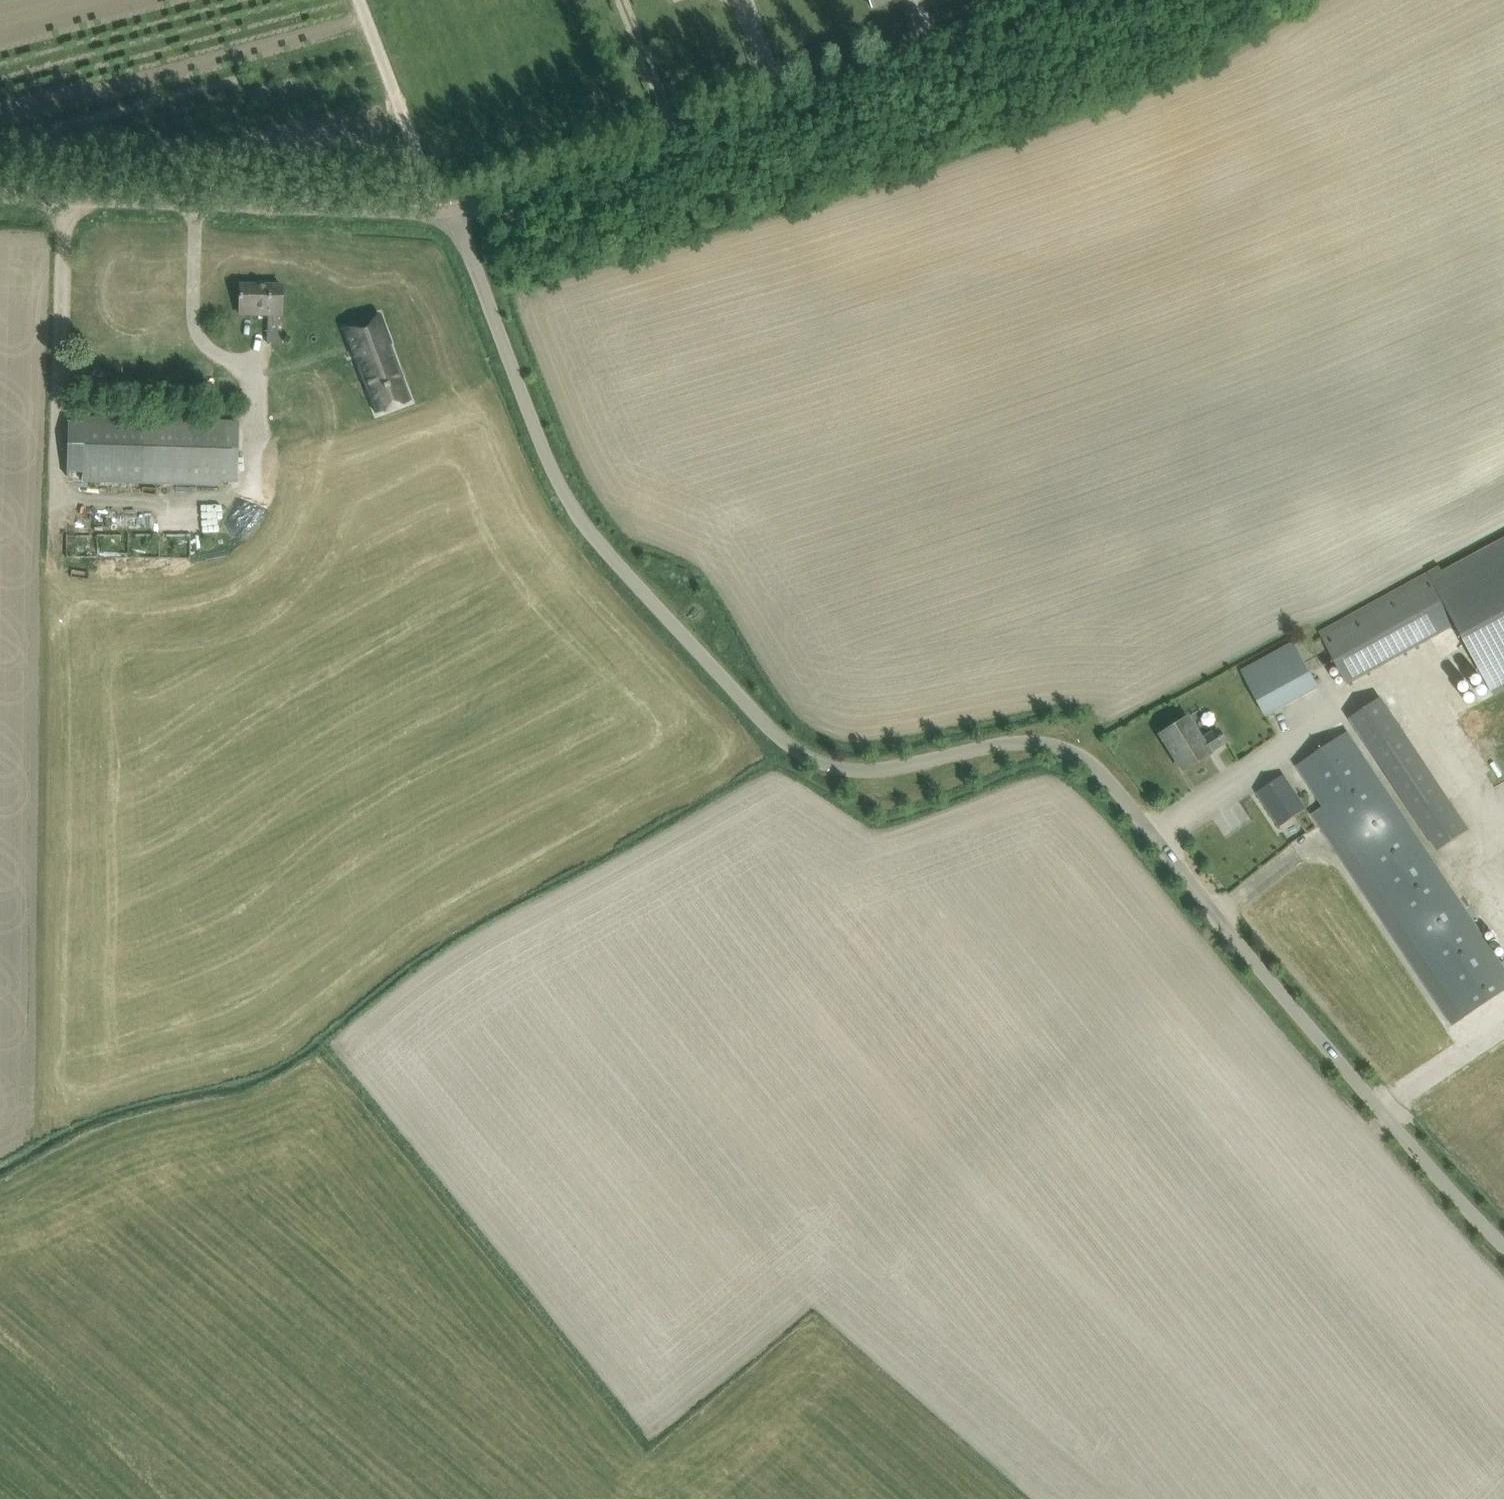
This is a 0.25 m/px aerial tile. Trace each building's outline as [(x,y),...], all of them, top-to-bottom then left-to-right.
[(282,330),(283,285),(241,285),(240,305),(240,313),(269,314),(268,341),(282,341),(282,330)] [(412,401),(380,315),(345,327),(377,413),(412,401)] [(230,482),(232,421),(85,417),(83,481),(202,485),(222,485),(222,482),(230,482)] [(71,534),(70,554),(96,554),(97,535),(71,534)] [(1457,624),(1495,694),(1503,689),(1503,540),(1444,572),(1441,567),(1321,632),(1323,638),(1349,683),(1457,624)] [(1320,687),(1295,642),(1243,670),(1267,716),(1320,687)] [(1372,749),(1402,729),(1382,698),(1352,718),(1372,749)] [(1216,729),(1202,739),(1179,704),(1153,721),(1184,769),(1210,753),(1209,752),(1225,741),(1228,740),(1218,727),(1216,729)] [(1298,766),(1325,806),(1312,815),(1453,1025),(1465,1017),(1503,991),(1503,965),(1492,948),(1431,855),(1349,732),(1314,755),(1298,766)] [(1307,808),(1285,774),(1258,792),(1280,825),(1307,808)] [(1439,850),(1469,830),(1448,799),(1419,819),(1439,850)]
